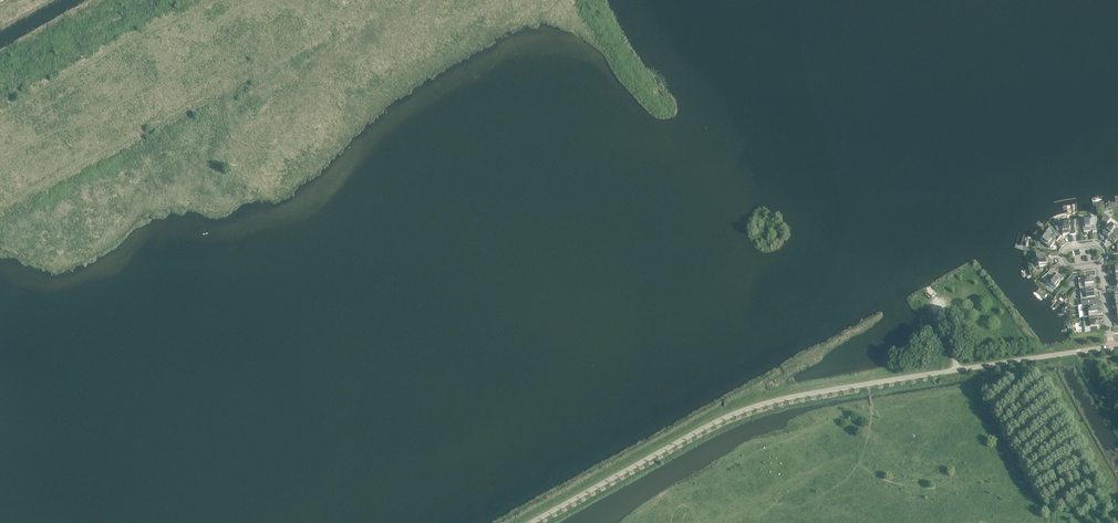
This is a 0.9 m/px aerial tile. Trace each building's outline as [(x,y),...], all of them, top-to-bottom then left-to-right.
[(1104,214),(1101,229),(1101,230),(1110,219),(1104,214)] [(1083,217),(1078,218),(1080,232),(1084,231),(1084,233),(1091,232),(1091,231),(1092,231),(1093,233),(1097,232),(1096,226),(1097,218),(1091,219),(1091,221),(1090,221),(1089,220),(1083,221),(1083,217)] [(1076,221),(1061,223),(1063,235),(1070,235),(1070,236),(1076,235),(1075,228),(1076,221)] [(1103,233),(1108,237),(1109,236),(1110,237),(1109,239),(1114,243),(1117,238),(1117,227),(1116,230),(1115,229),(1115,228),(1110,224),(1103,233)] [(1042,241),(1041,241),(1050,248),(1055,243),(1054,242),(1055,241),(1057,242),(1061,237),(1056,233),(1051,227),(1046,234),(1045,233),(1039,240),(1042,241)] [(1039,267),(1046,267),(1046,271),(1050,268),(1049,266),(1051,266),(1050,259),(1049,259),(1048,258),(1051,257),(1050,253),(1043,254),(1036,253),(1037,259),(1035,259),(1036,267),(1039,267)] [(1056,288),(1063,279),(1058,274),(1057,275),(1056,274),(1057,272),(1052,268),(1048,274),(1042,278),(1049,283),(1048,285),(1055,290),(1056,288)] [(1093,277),(1078,279),(1080,289),(1094,287),(1093,278),(1093,277)] [(1094,287),(1080,289),(1082,305),(1095,303),(1095,298),(1095,297),(1095,298),(1096,298),(1096,297),(1095,297),(1094,287)] [(1095,303),(1082,305),(1083,318),(1098,316),(1097,307),(1097,306),(1096,306),(1095,303)] [(1098,316),(1083,318),(1085,328),(1099,326),(1099,327),(1099,326),(1098,316)]
